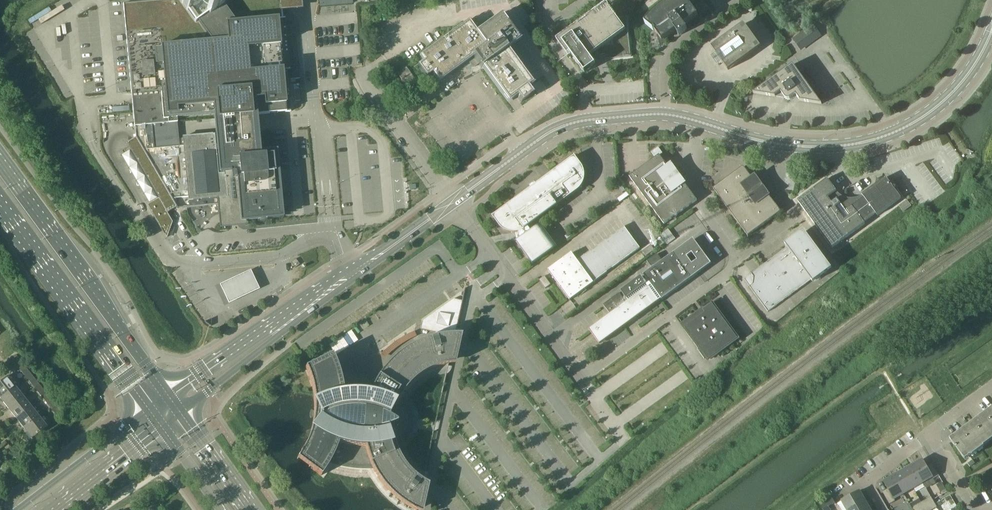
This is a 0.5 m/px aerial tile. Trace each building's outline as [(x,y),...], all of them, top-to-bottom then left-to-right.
[(123,4),(124,12),(126,33),(126,34),(134,127),(135,127),(136,137),(138,141),(166,190),(187,188),(188,197),(187,197),(187,199),(188,199),(188,200),(189,207),(187,207),(187,208),(219,205),(219,204),(217,204),(216,198),(226,197),(227,208),(229,207),(227,211),(234,213),(237,207),(239,206),(239,201),(243,201),(244,218),(279,215),(273,155),(257,156),(254,132),(253,115),(290,112),(287,71),(290,70),(285,18),(282,19),(281,11),(280,7),(283,6),(283,0),(165,0),(123,4)] [(690,4),(689,0),(672,0),(670,1),(667,3),(665,4),(663,6),(660,8),(657,11),(655,12),(653,15),(650,17),(649,19),(646,22),(645,24),(654,30),(655,29),(656,31),(655,32),(658,35),(664,40),(676,32),(679,36),(688,30),(684,26),(698,16),(691,6),(690,7),(689,5),(690,4)] [(704,0),(695,6),(700,13),(708,7),(704,0)] [(610,11),(615,8),(612,3),(607,7),(606,6),(559,41),(568,54),(570,52),(585,73),(597,65),(593,60),(596,59),(597,60),(598,60),(599,60),(600,59),(601,59),(601,58),(601,57),(605,56),(605,60),(631,57),(627,17),(615,18),(610,11)] [(102,16),(80,18),(83,49),(93,48),(97,88),(128,85),(125,44),(105,46),(102,16)] [(425,60),(418,66),(426,78),(433,72),(439,80),(472,56),(474,59),(469,63),(473,68),(478,64),(481,68),(483,66),(508,101),(516,96),(521,102),(533,94),(528,87),(531,84),(532,84),(507,49),(518,40),(501,16),(477,33),(469,22),(465,25),(462,27),(426,53),(422,56),(425,60)] [(758,48),(741,25),(711,47),(728,70),(758,48)] [(813,25),(793,39),(800,49),(820,35),(813,25)] [(822,105),(793,64),(753,93),(776,97),(776,96),(777,95),(778,96),(781,97),(783,96),(785,99),(787,99),(788,100),(790,99),(796,95),(800,100),(800,101),(822,105)] [(411,74),(406,67),(397,74),(402,80),(411,74)] [(131,140),(126,143),(158,198),(147,205),(166,238),(171,225),(165,215),(172,210),(175,208),(178,209),(174,199),(187,197),(188,197),(187,188),(166,190),(138,141),(136,137),(131,140)] [(621,159),(631,158),(630,152),(625,153),(625,148),(620,149),(621,159)] [(671,169),(669,168),(660,155),(663,153),(659,148),(652,153),(656,158),(630,177),(665,225),(697,200),(684,183),(682,185),(681,183),(681,182),(680,180),(679,178),(678,177),(677,175),(676,174),(675,173),(674,171),(673,171),(671,169)] [(575,156),(492,216),(499,226),(503,230),(508,232),(513,233),(519,233),(520,240),(517,243),(533,264),(554,249),(538,227),(532,232),(528,227),(578,191),(580,188),(583,185),(585,180),(585,176),(585,171),(584,168),(582,165),(575,156)] [(744,167),(714,189),(748,237),(781,212),(785,210),(779,202),(776,205),(772,200),(768,195),(765,197),(764,193),(762,189),(760,185),(756,182),(753,180),(744,167)] [(865,205),(858,211),(866,223),(877,215),(878,216),(902,199),(886,178),(862,196),(864,198),(861,200),(865,205)] [(866,224),(865,224),(866,223),(858,211),(865,205),(861,200),(852,207),(842,196),(832,203),(828,198),(837,192),(828,179),(798,201),(833,249),(866,224)] [(594,282),(640,248),(624,226),(577,260),(572,253),(564,259),(563,259),(563,258),(562,258),(558,262),(557,262),(557,263),(558,263),(548,270),(570,300),(594,283),(594,282)] [(754,284),(750,287),(768,312),(812,281),(814,283),(832,269),(804,232),(786,245),(788,248),(752,274),(755,278),(754,284)] [(589,330),(600,344),(629,323),(630,324),(712,264),(694,239),(663,261),(657,254),(647,261),(653,269),(604,305),(611,314),(589,330)] [(651,246),(643,251),(646,256),(655,251),(651,246)] [(295,269),(299,265),(295,260),(290,263),(295,269)] [(255,284),(249,274),(244,276),(231,283),(223,287),(225,291),(230,302),(238,298),(248,292),(257,287),(255,284)] [(551,285),(545,276),(539,280),(545,289),(551,285)] [(438,336),(439,336),(439,337),(437,337),(442,361),(445,360),(448,361),(447,366),(448,366),(455,334),(457,328),(465,290),(465,289),(462,301),(454,299),(453,299),(453,300),(423,320),(422,321),(421,330),(429,331),(435,333),(435,334),(436,334),(436,336),(438,336)] [(712,303),(703,310),(683,325),(708,360),(738,339),(712,303)] [(297,459),(321,476),(325,471),(328,465),(331,460),(341,463),(351,465),(361,466),(371,466),(376,475),(381,483),(388,491),(394,497),(400,502),(405,506),(411,509),(421,509),(427,483),(421,480),(417,477),(413,473),(410,470),(407,467),(402,460),(400,457),(398,453),(397,449),(394,441),(398,439),(401,437),(404,434),(406,431),(407,426),(410,426),(411,424),(412,422),(410,420),(408,419),(407,415),(406,411),(404,408),(401,405),(398,402),(402,394),(407,387),(413,381),(420,375),(428,371),(436,367),(444,365),(453,364),(460,334),(453,334),(446,335),(438,336),(436,336),(430,338),(423,340),(416,343),(410,346),(403,350),(398,355),(391,361),(386,365),(381,372),(378,377),(375,381),(371,388),(367,388),(362,387),(357,387),(352,387),(347,387),(342,387),(340,375),(335,363),(332,355),(305,368),(309,377),(312,386),(314,397),(314,408),(313,419),(311,430),(307,440),(302,450),(300,453),(297,459)] [(27,370),(22,373),(26,379),(31,375),(27,370)] [(0,383),(0,399),(0,400),(15,388),(19,385),(11,375),(7,378),(0,383)] [(31,385),(36,381),(31,375),(26,379),(31,385)] [(15,388),(0,400),(8,410),(23,398),(15,388)] [(42,389),(37,393),(42,399),(47,395),(42,389)] [(52,401),(47,395),(42,399),(47,405),(52,401)] [(23,398),(8,410),(16,419),(31,408),(23,398)] [(31,408),(16,419),(24,429),(39,417),(31,408)] [(58,410),(54,413),(58,419),(63,416),(58,410)] [(951,441),(963,459),(991,438),(991,411),(951,441)] [(39,417),(24,429),(32,440),(47,428),(39,417)] [(927,467),(923,460),(913,465),(923,483),(933,477),(934,479),(939,476),(932,464),(927,467)] [(923,483),(913,465),(903,471),(913,488),(923,483)] [(913,488),(903,471),(894,476),(904,494),(913,488)] [(895,501),(894,499),(904,494),(894,476),(884,482),(888,489),(883,492),(890,504),(895,501)] [(837,504),(841,509),(849,509),(865,501),(860,491),(842,501),(837,504)] [(820,504),(823,509),(830,509),(828,507),(835,503),(832,497),(820,504)] [(922,502),(925,508),(934,502),(931,497),(922,502)] [(849,509),(870,509),(865,501),(849,509)]
